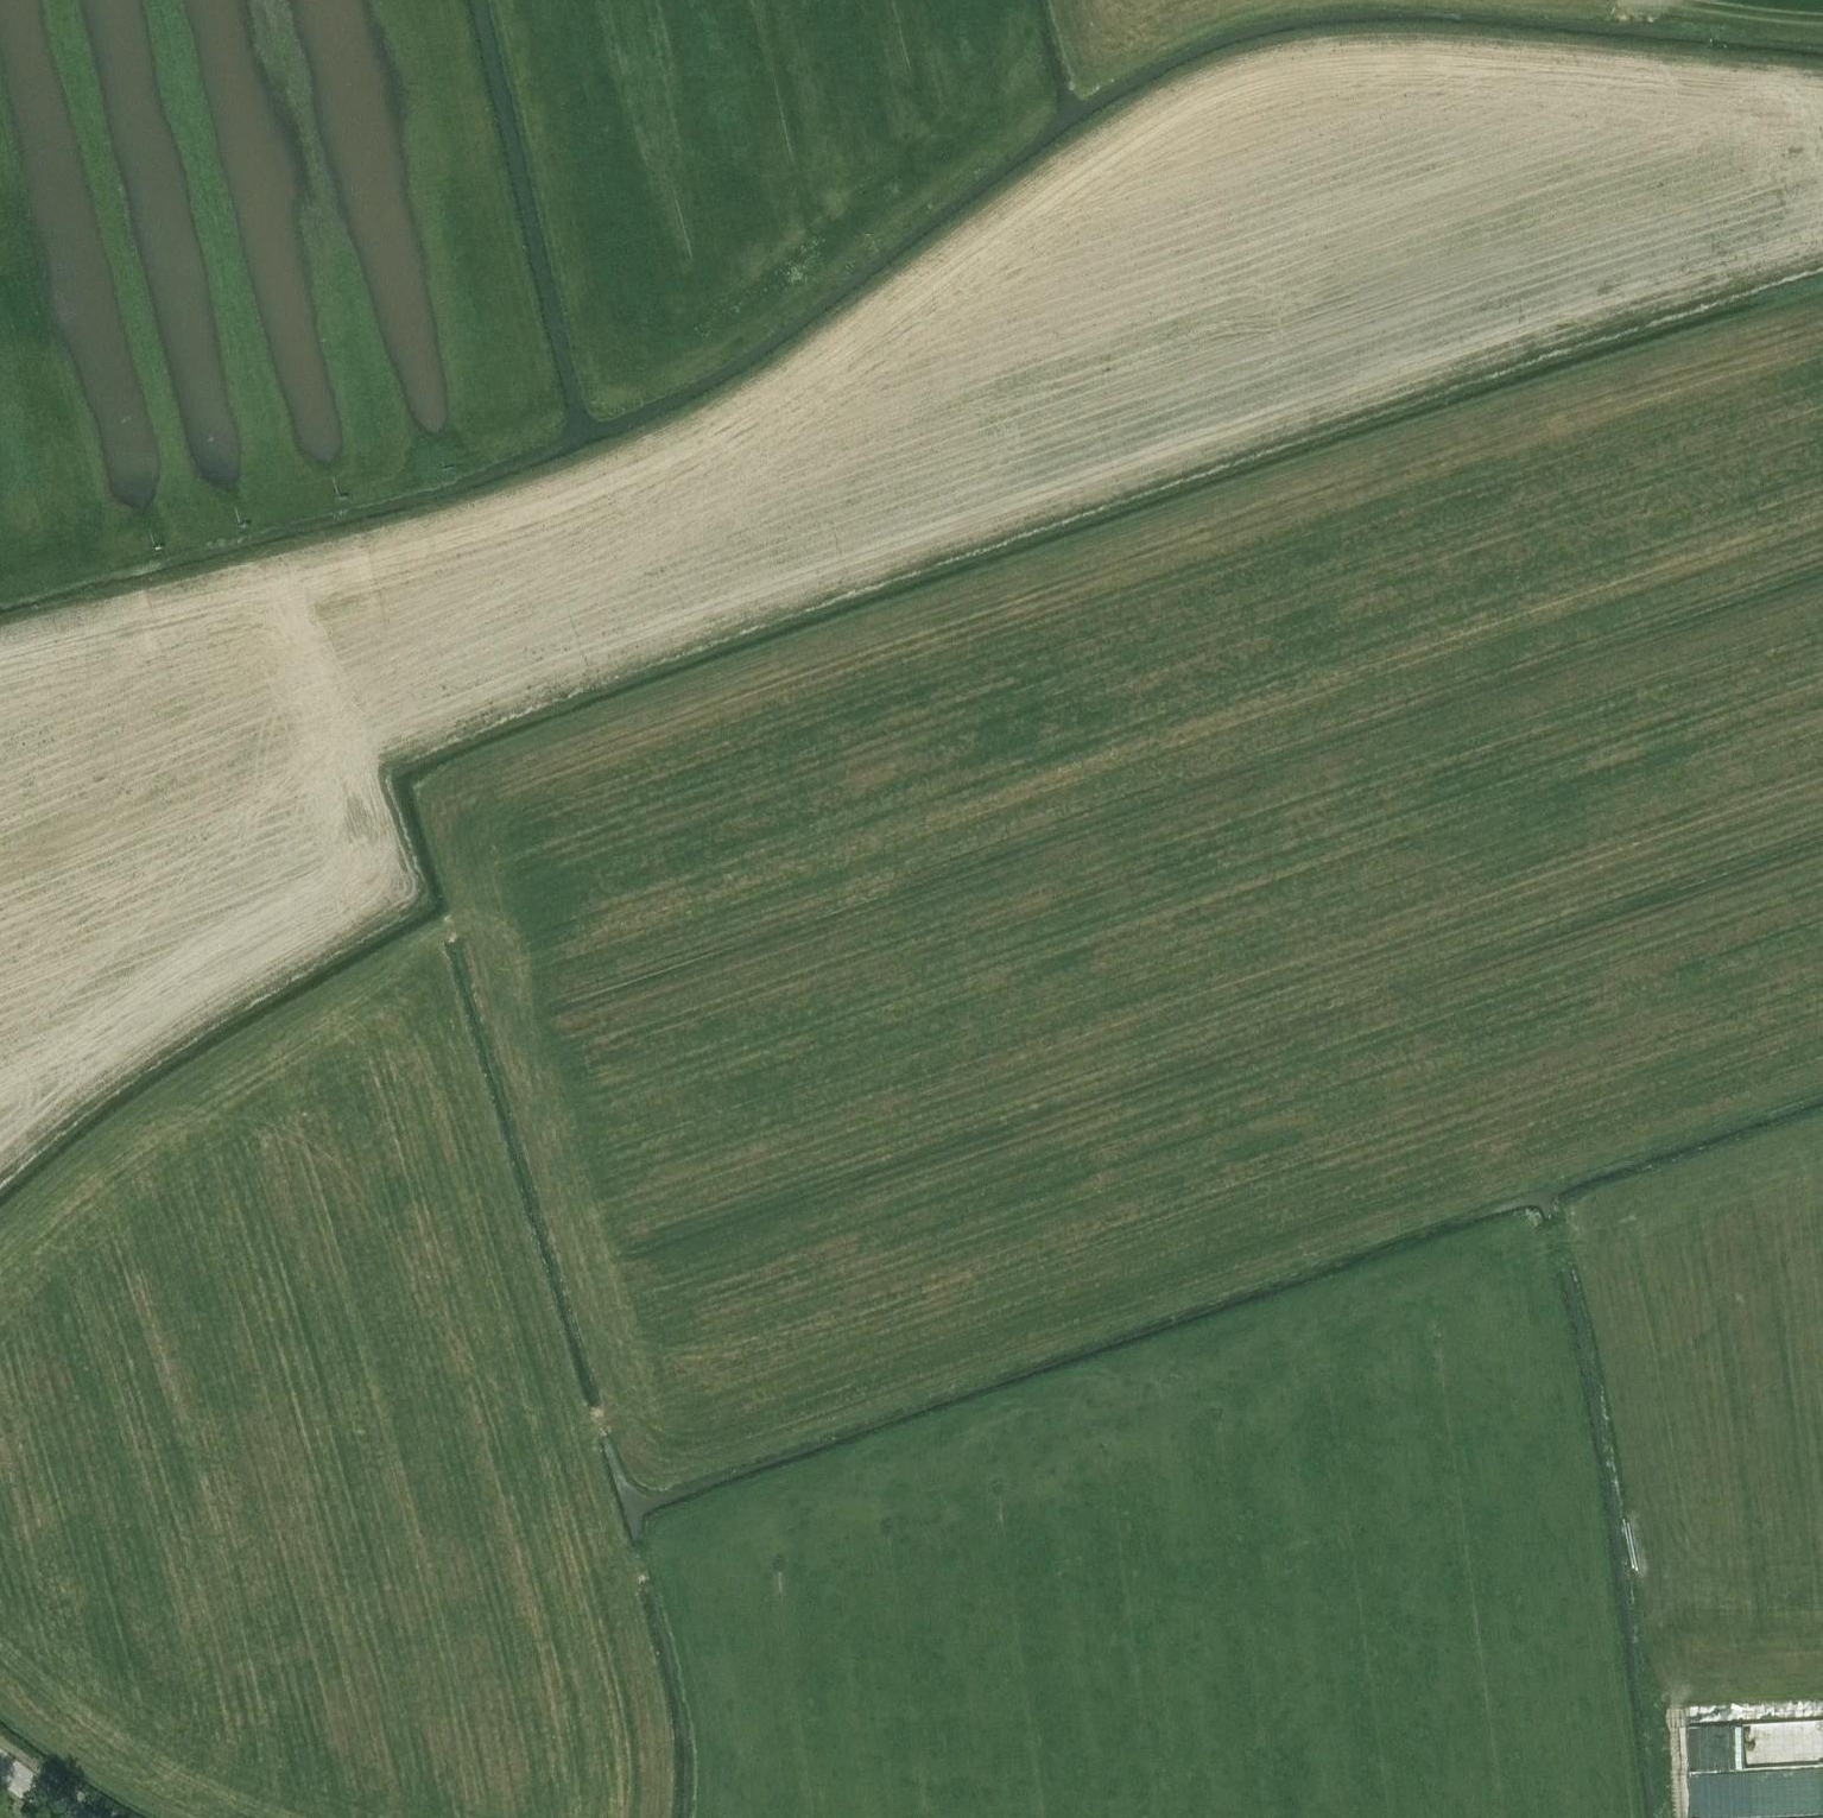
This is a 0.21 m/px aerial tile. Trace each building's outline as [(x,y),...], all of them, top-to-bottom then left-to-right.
[(1770,1774),(1772,1812),(1822,1810),(1822,1771),(1770,1774)]
